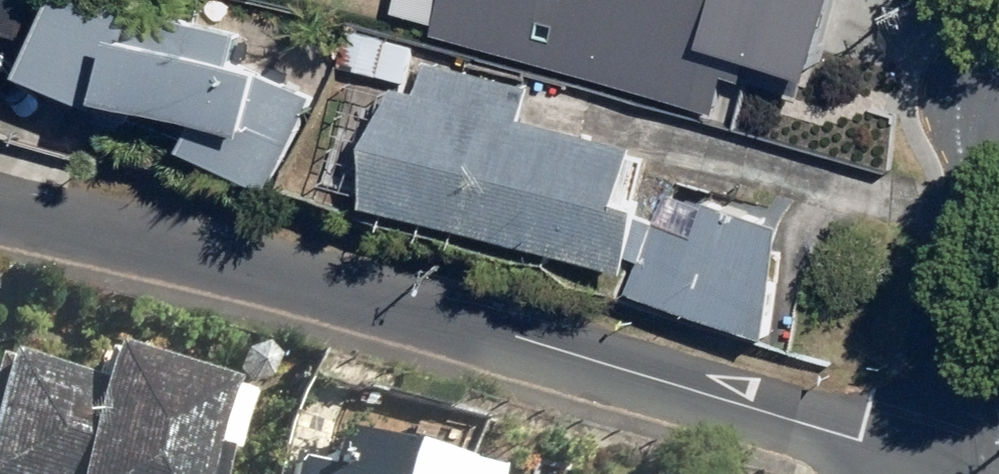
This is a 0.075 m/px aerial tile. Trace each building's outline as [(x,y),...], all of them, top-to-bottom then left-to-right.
[(316,98),(264,75),(231,65),(238,35),(115,5),(111,15),(78,0),(57,0),(24,78),(103,113),(103,102),(249,134),(236,177),(272,191),(316,98)] [(440,23),(721,99),(731,60),(818,83),(840,0),(446,0),(440,23)] [(412,43),(348,35),(344,74),(408,81),(412,43)] [(368,213),(623,281),(648,190),(661,141),(534,108),(539,89),(423,58),(413,93),(397,89),(392,88),(363,196),(359,210),(368,213)] [(767,340),(781,221),(655,185),(623,299),(767,340)] [(227,382),(100,348),(91,381),(0,357),(0,473),(202,473),(227,382)] [(492,472),(343,432),(333,467),(297,457),(292,473),(491,473),(492,472)]
